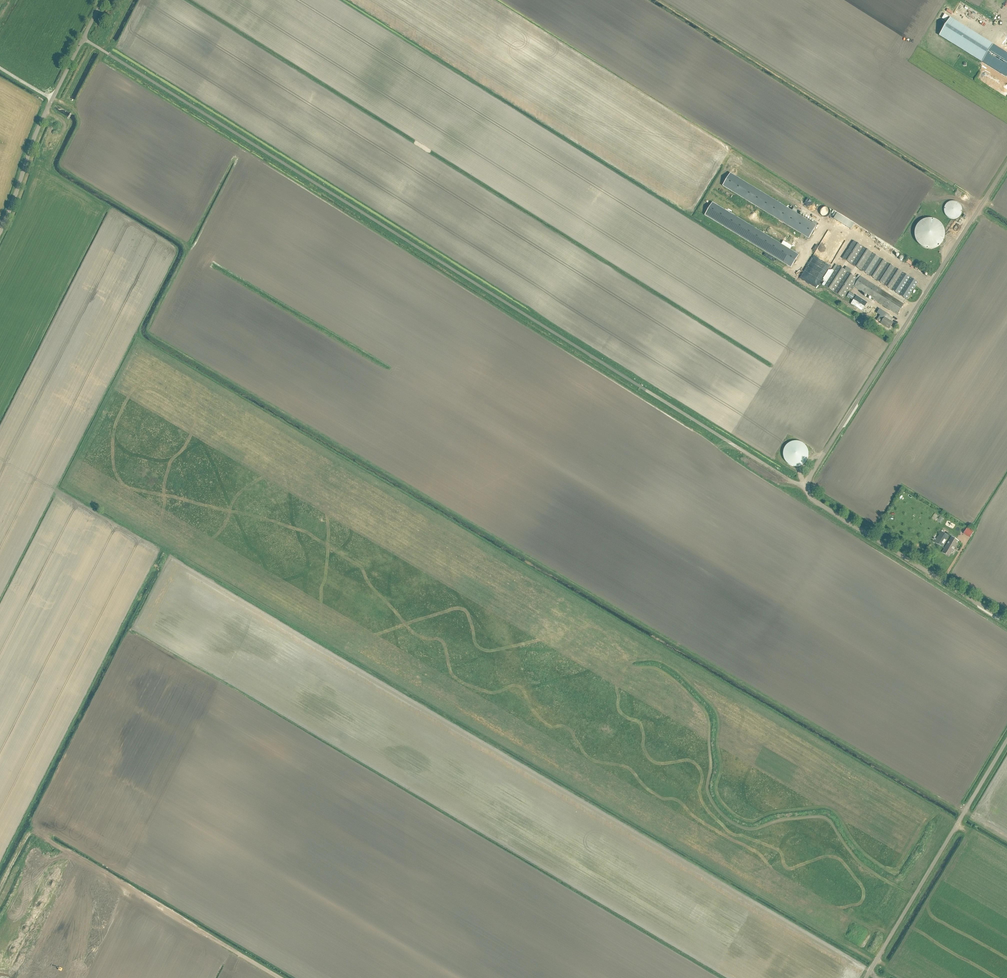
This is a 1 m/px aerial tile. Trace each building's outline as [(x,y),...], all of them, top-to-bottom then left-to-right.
[(950,19),(939,36),(982,63),(993,46),(950,19)] [(731,173),(723,186),(809,239),(817,226),(731,173)] [(953,219),(954,219),(955,219),(956,219),(957,218),(958,218),(959,217),(960,216),(960,215),(961,214),(961,213),(962,212),(962,211),(962,210),(962,208),(961,207),(961,206),(960,205),(960,204),(959,203),(958,203),(957,202),(956,202),(954,201),(953,201),(952,201),(951,202),(950,202),(949,202),(948,203),(947,204),(946,205),(945,206),(945,207),(944,208),(944,209),(944,210),(944,211),(944,212),(945,214),(945,215),(946,216),(946,217),(947,217),(948,218),(949,219),(950,219),(951,219),(953,219)] [(713,203),(705,216),(791,268),(799,255),(713,203)] [(815,209),(812,215),(818,218),(821,211),(815,209)] [(825,222),(843,232),(847,224),(829,215),(828,216),(825,214),(823,218),(826,220),(825,222)] [(915,228),(915,230),(914,231),(914,233),(914,235),(915,237),(915,238),(916,240),(917,242),(918,243),(919,244),(920,246),(922,247),(923,248),(925,248),(927,249),(928,249),(930,249),(932,249),(934,248),(935,248),(937,247),(939,246),(940,245),(941,243),(942,242),(943,240),(944,239),(944,237),(944,235),(945,233),(944,232),(944,230),(943,228),(943,227),(942,225),(941,224),(939,222),(938,221),(936,220),(935,220),(933,219),(931,219),(930,219),(928,219),(926,219),(924,220),(923,220),(921,221),(920,222),(918,223),(917,225),(916,226),(915,228)] [(907,300),(918,283),(853,242),(842,259),(907,300)] [(800,262),(798,268),(796,267),(794,272),(799,274),(803,263),(800,262)] [(816,288),(828,267),(825,265),(813,286),(816,288)] [(810,271),(808,270),(803,283),(809,285),(816,267),(812,266),(810,271)] [(843,298),(857,278),(838,266),(825,286),(843,298)] [(897,315),(904,305),(861,277),(854,287),(897,315)] [(862,311),(867,303),(856,296),(851,304),(862,311)] [(846,302),(843,306),(853,314),(856,310),(846,302)] [(890,321),(892,318),(889,316),(887,319),(885,318),(881,324),(889,329),(893,323),(890,321)] [(797,443),(795,443),(793,443),(791,443),(789,444),(787,446),(785,447),(784,449),(783,451),(782,453),(782,455),(782,458),(783,460),(784,462),(785,463),(787,465),(789,466),(791,467),(793,468),(795,468),(797,468),(799,467),(801,466),(803,465),(805,463),(806,462),(807,460),(807,458),(807,455),(807,453),(807,451),(806,449),(805,447),(803,446),(801,444),(799,443),(797,443)] [(942,547),(948,536),(941,532),(934,542),(942,547)] [(949,557),(958,542),(952,537),(942,552),(949,557)]
